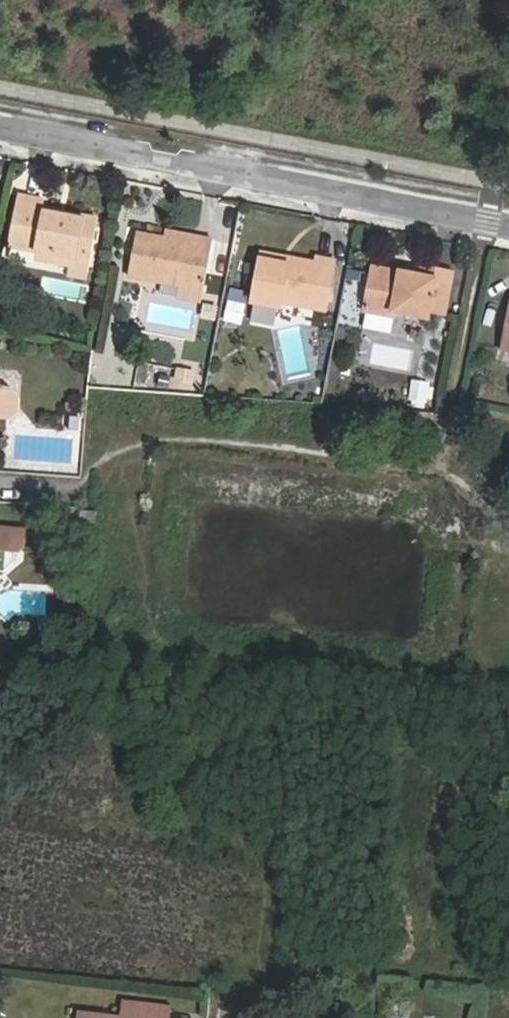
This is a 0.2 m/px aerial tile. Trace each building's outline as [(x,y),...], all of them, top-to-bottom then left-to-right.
[(83,282),(86,264),(94,221),(38,211),(40,203),(13,198),(4,248),(35,254),(66,260),(65,268),(63,278),(83,282)] [(163,232),(161,239),(190,245),(192,237),(163,232)] [(190,245),(161,239),(133,234),(126,277),(176,286),(200,290),(209,241),(192,237),(190,245)] [(259,253),(257,261),(283,265),(284,258),(259,253)] [(65,268),(66,260),(35,254),(34,262),(65,268)] [(283,265),(257,261),(251,303),(276,307),(277,301),(323,308),(331,260),(314,257),(313,263),(284,258),(283,265)] [(432,277),(433,268),(417,265),(415,275),(432,277)] [(401,279),(371,274),(364,309),(392,314),(393,309),(425,314),(426,306),(443,309),(450,271),(433,268),(432,277),(415,275),(402,273),(401,279)] [(372,268),(371,274),(401,279),(402,273),(372,268)] [(200,290),(176,286),(174,298),(198,302),(200,290)] [(499,298),(489,351),(508,355),(508,300),(499,298)] [(238,306),(224,304),(220,322),(235,324),(238,306)] [(364,314),(363,329),(391,332),(392,317),(364,314)] [(411,379),(408,402),(429,404),(432,381),(411,379)] [(6,421),(15,413),(16,403),(8,393),(0,392),(0,420),(6,421)] [(1,576),(13,566),(17,550),(21,548),(23,534),(0,533),(0,577),(1,576)] [(178,1008),(147,1004),(146,1017),(177,1017),(178,1008)]
